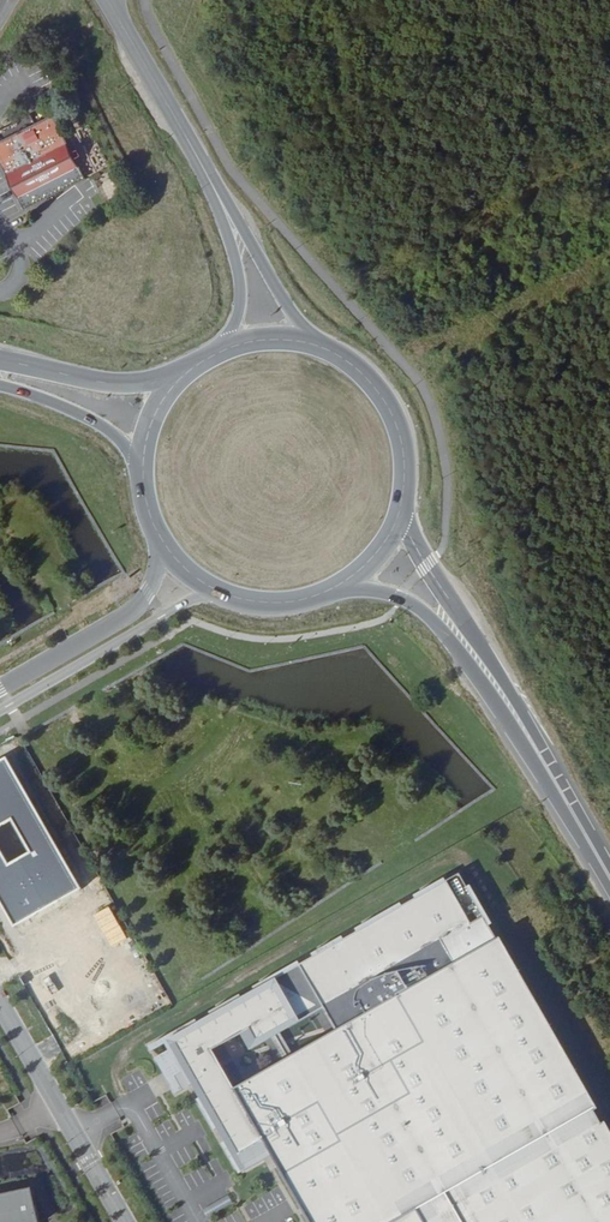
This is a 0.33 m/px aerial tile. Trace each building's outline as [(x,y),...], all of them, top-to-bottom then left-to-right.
[(36,128),(29,117),(0,131),(0,146),(36,128)] [(0,146),(0,168),(22,214),(86,183),(76,164),(72,155),(55,119),(36,128),(0,146)] [(72,155),(76,164),(84,160),(79,151),(72,155)] [(5,757),(0,760),(0,905),(13,927),(80,889),(5,757)] [(169,1040),(244,1170),(271,1154),(310,1221),(609,1221),(609,1136),(459,874),(169,1040)] [(31,1187),(0,1194),(0,1221),(38,1221),(31,1187)] [(228,1194),(212,1200),(214,1208),(231,1202),(228,1194)]
